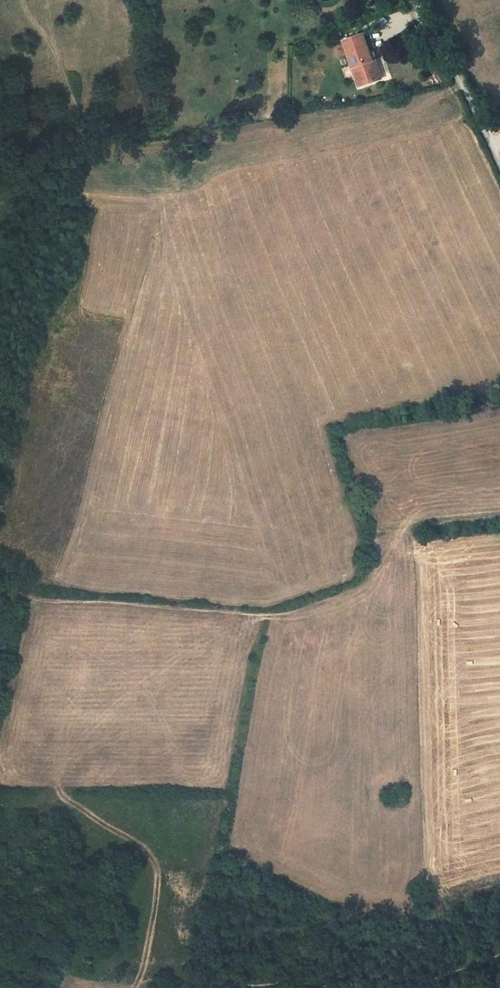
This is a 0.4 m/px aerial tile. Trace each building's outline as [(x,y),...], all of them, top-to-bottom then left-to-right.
[(390,84),(382,68),(370,42),(351,51),(371,93),(390,84)] [(382,68),(390,84),(393,83),(385,66),(382,68)] [(182,154),(194,153),(193,142),(181,144),(182,154)] [(398,813),(411,813),(411,802),(398,802),(398,813)]
